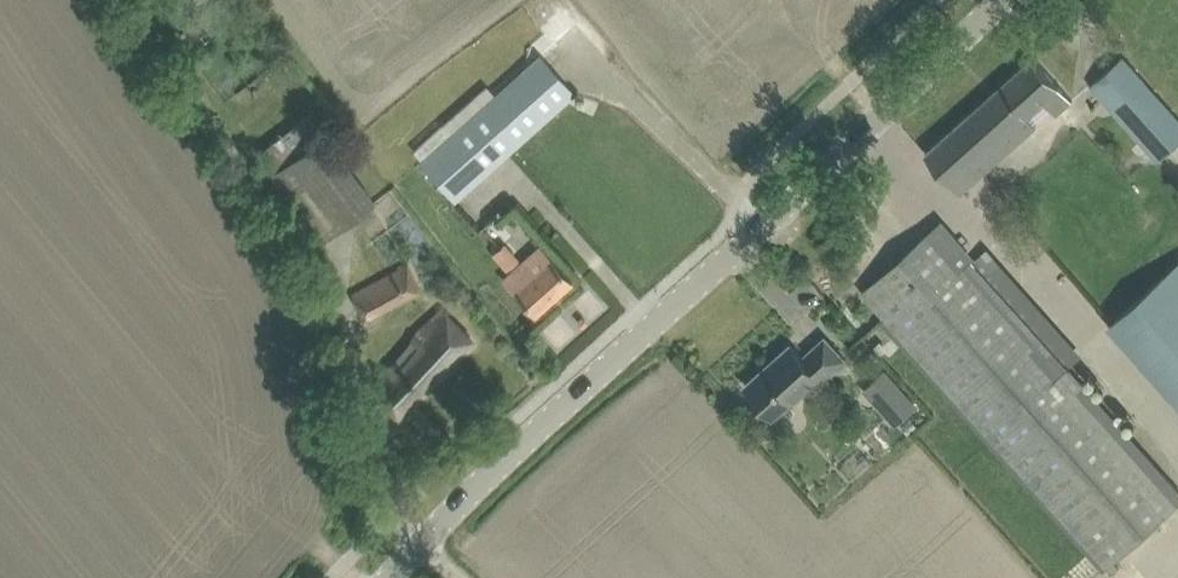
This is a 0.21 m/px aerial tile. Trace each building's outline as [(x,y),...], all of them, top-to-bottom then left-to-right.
[(541,55),(423,160),(457,198),(575,93),(541,55)] [(1090,85),(1157,161),(1177,142),(1177,118),(1122,56),(1090,85)] [(926,153),(942,171),(961,193),(1036,125),(1028,115),(1044,100),(1057,114),(1073,100),(1050,75),(1034,57),(926,153)] [(309,113),(260,149),(275,170),(273,171),(324,240),(375,201),(309,113)] [(863,292),(1107,565),(1177,502),(1177,496),(961,253),(967,248),(943,221),(863,292)] [(536,243),(501,276),(536,315),(572,282),(536,243)] [(406,261),(350,292),(363,320),(419,290),(406,261)] [(1110,323),(1177,400),(1177,263),(1110,323)] [(413,334),(367,387),(401,418),(473,341),(444,313),(420,340),(413,334)] [(746,384),(762,402),(773,416),(817,377),(820,380),(844,359),(825,337),(806,353),(813,360),(808,364),(790,344),(779,354),(746,384)] [(863,390),(896,425),(918,405),(885,369),(863,390)]
